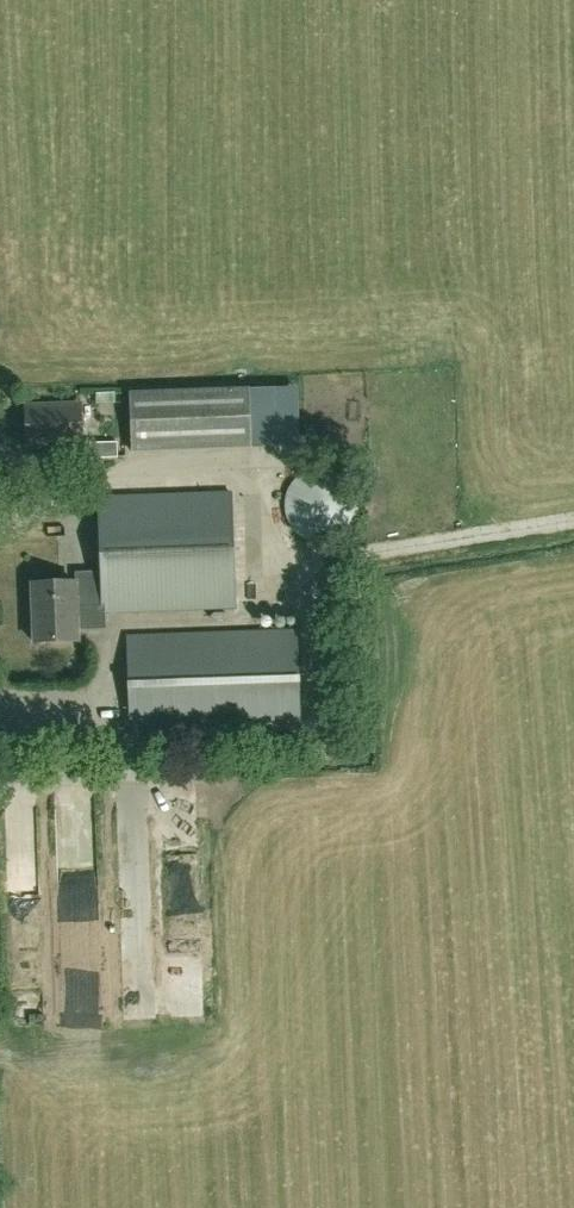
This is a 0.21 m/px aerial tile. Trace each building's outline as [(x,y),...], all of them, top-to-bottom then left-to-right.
[(280,389),(256,393),(259,408),(283,404),(280,389)] [(252,448),(252,443),(250,390),(131,394),(132,451),(252,448)] [(82,444),(81,405),(27,407),(28,445),(82,444)] [(118,442),(87,443),(87,458),(118,457),(118,442)] [(355,519),(357,506),(354,494),(348,483),(338,475),(326,470),(314,470),(302,475),(292,483),(286,494),(283,506),(286,519),(292,530),(302,538),(314,543),(326,543),(338,538),(348,530),(355,519)] [(102,613),(235,610),(231,493),(99,497),(101,585),(76,586),(76,582),(33,583),(35,643),(78,641),(77,607),(102,606),(102,613)] [(297,631),(127,637),(131,737),(301,731),(297,631)] [(123,790),(127,808),(153,802),(150,785),(123,790)] [(65,793),(71,937),(101,936),(95,792),(65,793)] [(126,849),(126,885),(155,886),(155,849),(126,849)] [(123,888),(123,917),(151,917),(151,887),(123,888)] [(70,969),(103,970),(103,951),(71,950),(70,969)] [(205,988),(204,975),(178,976),(179,989),(205,988)] [(160,1002),(159,976),(131,977),(132,1004),(160,1002)] [(73,1028),(100,1026),(98,979),(71,980),(73,1028)] [(47,1022),(45,983),(18,984),(20,1023),(47,1022)] [(209,991),(182,990),(181,1014),(208,1015),(209,991)]
